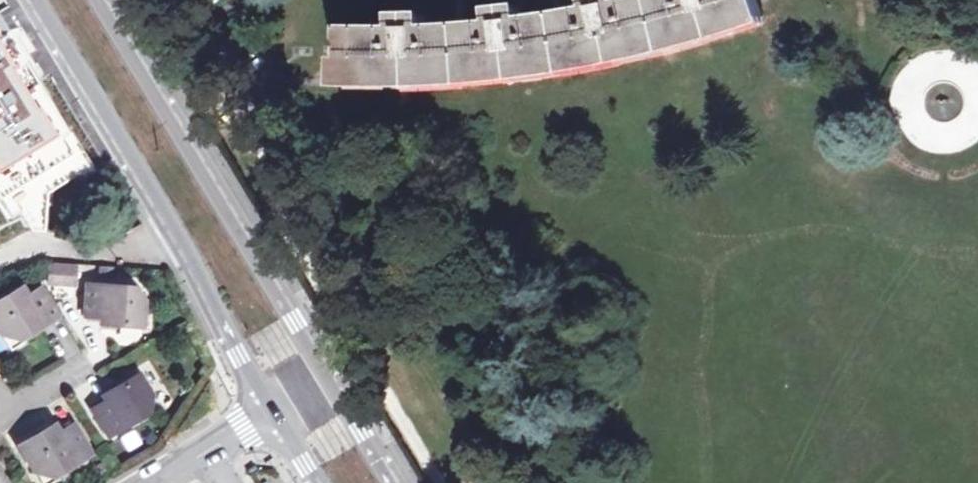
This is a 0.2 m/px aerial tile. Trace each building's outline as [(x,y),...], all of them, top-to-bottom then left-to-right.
[(422,79),(460,78),(490,75),(520,72),(562,67),(597,61),(642,51),(692,39),(762,17),(756,0),(632,0),(619,3),(618,0),(590,0),(592,8),(569,12),(557,14),(543,16),(523,19),(522,7),(509,8),(495,10),(496,22),(473,25),(446,27),(427,28),(426,15),(413,15),(399,16),(398,28),(346,28),(346,80),(422,79)] [(40,57),(11,9),(0,16),(0,80),(40,57)] [(45,262),(45,285),(75,285),(76,262),(45,262)] [(132,289),(88,286),(86,317),(102,318),(101,325),(142,328),(144,303),(132,289)] [(59,318),(41,288),(27,297),(22,288),(0,301),(0,331),(2,335),(13,337),(26,330),(29,336),(59,318)] [(13,337),(2,335),(10,347),(29,336),(26,330),(13,337)] [(93,410),(109,437),(147,415),(152,397),(139,375),(103,396),(107,402),(93,410)] [(19,446),(35,471),(44,471),(56,464),(60,470),(90,452),(72,422),(58,431),(55,425),(19,446)] [(41,481),(60,470),(56,464),(44,471),(35,471),(41,481)]
